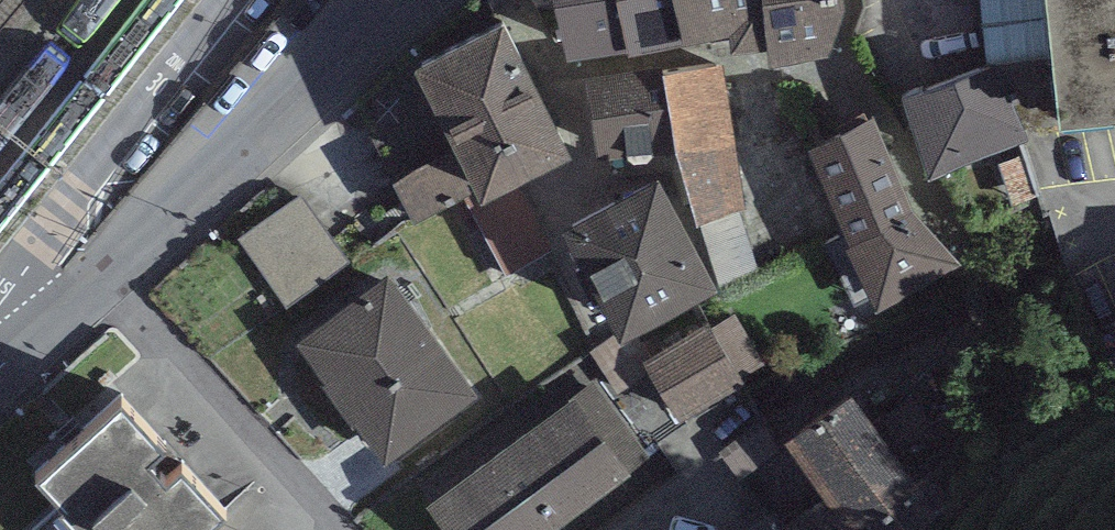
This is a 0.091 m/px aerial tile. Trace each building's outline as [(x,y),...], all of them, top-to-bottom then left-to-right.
[(500,0),(487,0),(410,39),(460,135),(481,177),(568,132),(500,0)] [(565,44),(626,33),(621,0),(557,0),(565,44)] [(626,33),(681,24),(677,0),(621,0),(626,33)] [(681,24),(729,15),(730,29),(766,25),(765,0),(677,0),(681,24)] [(766,25),(766,48),(828,36),(839,0),(765,0),(766,25)] [(1058,100),(1114,94),(1114,0),(1048,0),(1058,100)] [(720,47),(663,53),(673,136),(697,205),(746,193),(720,47)] [(663,53),(587,63),(597,145),(673,136),(663,53)] [(996,54),(904,84),(929,160),(1021,130),(996,54)] [(912,191),(871,98),(804,127),(848,229),(843,231),(874,291),(959,245),(912,191)] [(414,212),(481,177),(460,135),(393,170),(414,212)] [(659,155),(560,206),(621,314),(718,266),(659,155)] [(299,192),(239,237),(286,301),(347,256),(299,192)] [(389,263),(296,329),(383,452),(477,386),(389,263)] [(741,378),(711,325),(648,360),(678,413),(741,378)] [(848,376),(784,423),(824,477),(864,529),(930,529),(951,515),(906,454),(875,411),(848,376)] [(34,456),(101,529),(185,529),(227,492),(122,377),(34,456)] [(574,381),(426,489),(456,529),(532,529),(630,458),(574,381)] [(909,386),(875,411),(906,454),(940,429),(909,386)] [(824,477),(776,513),(788,529),(864,529),(824,477)] [(766,498),(721,529),(788,529),(776,513),(766,498)]
